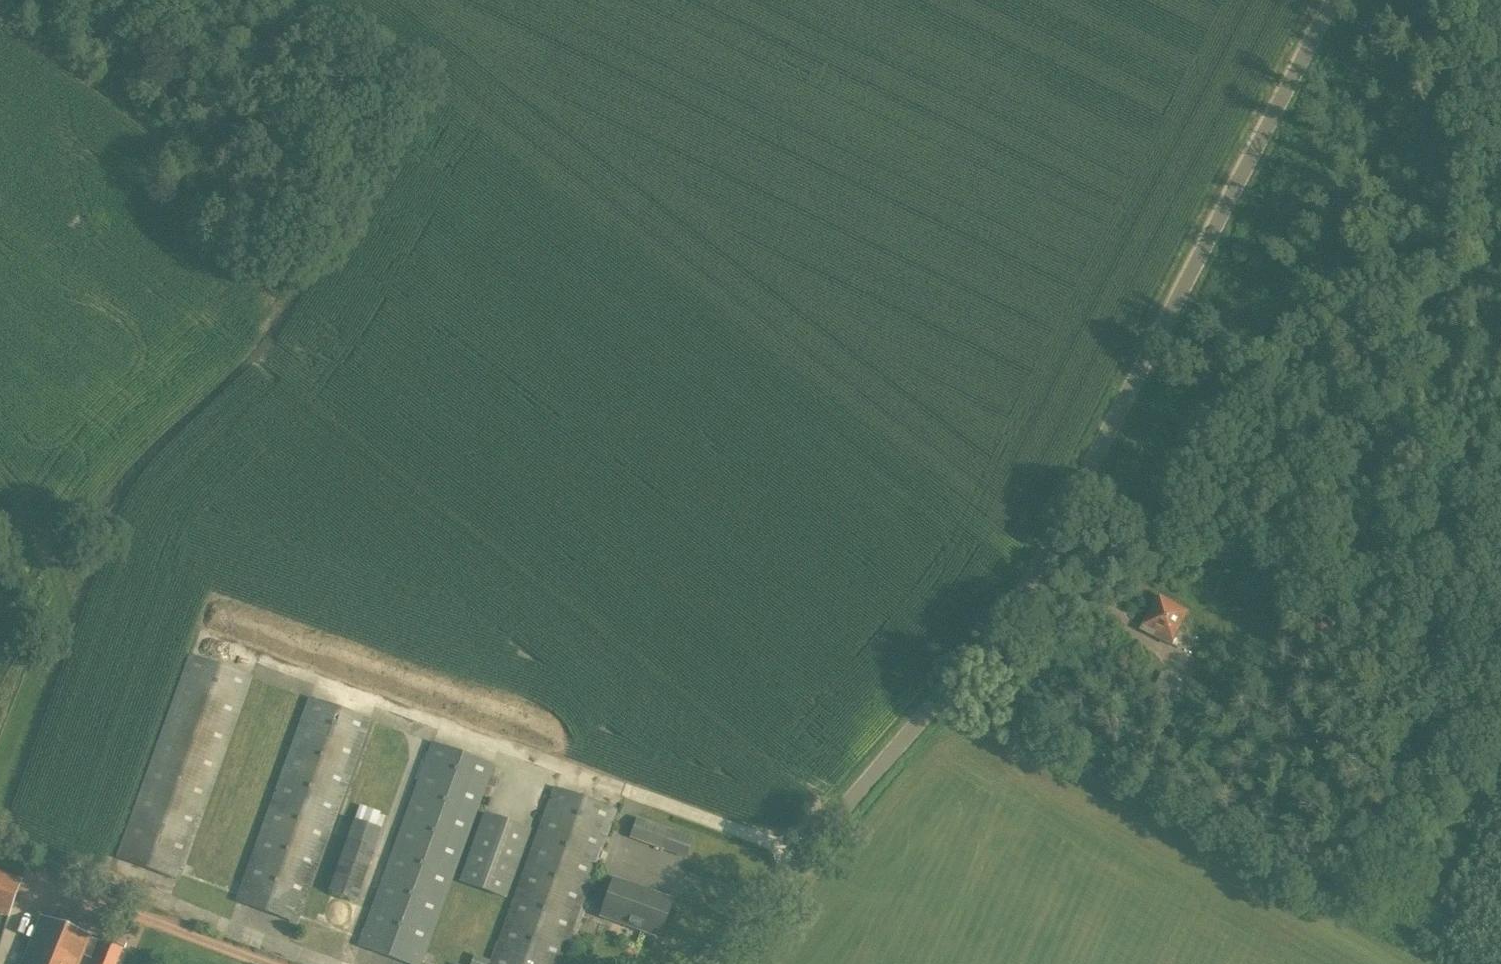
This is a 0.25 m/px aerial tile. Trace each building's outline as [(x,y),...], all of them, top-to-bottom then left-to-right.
[(1157,636),(1172,643),(1179,647),(1186,632),(1180,628),(1188,612),(1161,597),(1143,631),(1156,637),(1157,636)] [(117,856),(179,879),(252,677),(190,654),(117,856)] [(1150,697),(1156,700),(1152,708),(1177,720),(1193,686),(1162,671),(1150,697)] [(236,900),(298,923),(371,721),(309,697),(236,900)] [(359,945),(410,963),(422,963),(494,765),(432,742),(359,945)] [(614,811),(555,790),(493,962),(474,956),(471,963),(559,963),(614,811)] [(382,823),(386,811),(366,804),(362,816),(382,823)] [(459,882),(506,899),(531,829),(483,813),(459,882)] [(637,817),(630,837),(686,859),(694,838),(637,817)] [(382,829),(355,820),(329,892),(357,901),(382,829)] [(691,860),(653,851),(646,877),(685,886),(691,860)] [(0,871),(0,914),(8,917),(22,879),(0,871)] [(603,916),(659,937),(672,900),(616,880),(603,916)] [(90,937),(42,918),(24,963),(80,963),(90,937)] [(103,942),(94,963),(116,963),(122,949),(103,942)]
